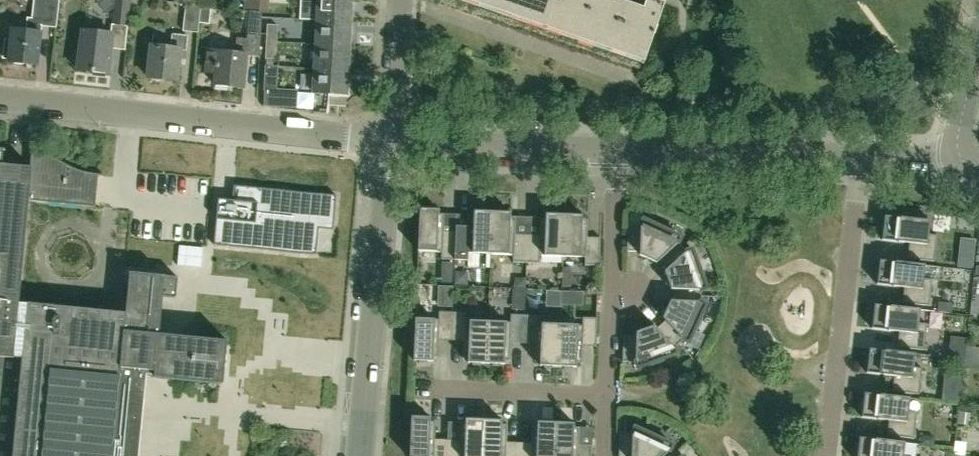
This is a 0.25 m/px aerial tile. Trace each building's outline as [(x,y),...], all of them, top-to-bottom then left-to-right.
[(32,20),(27,19),(26,30),(11,28),(10,40),(4,39),(2,58),(8,58),(8,62),(37,65),(41,25),(57,27),(60,0),(34,0),(32,20)] [(128,26),(130,0),(116,0),(114,24),(128,26)] [(246,2),(245,7),(263,8),(264,0),(241,0),(241,1),(246,2)] [(352,22),(353,0),(318,0),(317,20),(352,22)] [(663,4),(653,0),(645,0),(641,10),(612,0),(459,0),(643,64),(664,4),(663,4)] [(201,5),(186,3),(183,30),(197,32),(201,5)] [(250,11),(249,40),(261,42),(262,36),(263,12),(250,11)] [(351,46),(352,22),(317,20),(316,44),(351,46)] [(266,41),(277,42),(277,25),(267,24),(266,41)] [(113,34),(111,33),(82,30),(77,70),(109,73),(113,34)] [(187,50),(188,36),(174,34),(172,48),(152,46),(148,78),(177,81),(180,49),(187,50)] [(243,89),(249,40),(237,39),(235,54),(209,51),(206,74),(216,75),(215,85),(243,89)] [(276,58),(277,42),(266,41),(265,58),(276,58)] [(349,70),(351,46),(316,44),(314,68),(349,70)] [(276,90),(278,66),(265,65),(264,89),(276,90)] [(348,94),(349,70),(314,68),(313,92),(348,94)] [(277,91),(265,90),(264,106),(276,107),(277,91)] [(146,375),(154,376),(154,377),(221,384),(223,384),(228,341),(160,334),(163,297),(176,298),(178,277),(129,272),(125,313),(58,306),(19,303),(29,204),(29,200),(95,207),(98,176),(103,176),(104,174),(90,172),(81,170),(74,168),(67,164),(61,160),(55,157),(48,155),(40,153),(34,152),(30,151),(30,153),(31,153),(30,167),(3,164),(4,150),(5,150),(6,149),(0,148),(0,455),(139,455),(146,375)] [(336,195),(282,190),(234,185),(232,200),(232,204),(220,203),(221,199),(218,199),(214,245),(276,251),(316,254),(319,228),(333,230),(336,195)] [(441,259),(455,260),(456,232),(444,231),(444,214),(439,214),(439,209),(434,209),(434,207),(425,206),(425,209),(420,209),(418,251),(441,251),(441,259)] [(468,253),(491,254),(493,211),(487,211),(487,209),(478,208),(478,211),(474,211),(474,215),(469,215),(468,232),(456,232),(455,260),(468,260),(468,253)] [(513,262),(526,263),(528,235),(515,234),(516,217),(511,216),(511,212),(507,212),(507,210),(498,209),(498,212),(493,211),(491,254),(513,254),(513,262)] [(540,255),(563,256),(564,214),(559,214),(559,212),(550,211),(550,214),(546,214),(546,218),(540,218),(540,235),(528,235),(526,263),(539,263),(540,255)] [(601,237),(600,237),(587,237),(588,219),(583,219),(583,215),(579,215),(579,212),(570,212),(570,215),(564,214),(563,256),(585,257),(584,265),(599,266),(601,237)] [(883,232),(882,240),(909,243),(907,258),(934,261),(937,235),(928,234),(930,220),(885,215),(884,223),(881,223),(880,231),(883,232)] [(660,260),(667,269),(687,251),(679,242),(682,237),(669,231),(670,228),(657,222),(656,225),(643,219),(641,225),(628,224),(627,251),(640,251),(640,255),(657,263),(660,260)] [(675,289),(674,301),(701,302),(701,290),(707,288),(702,275),(705,274),(700,260),(697,261),(692,249),(687,251),(667,269),(665,271),(671,289),(675,289)] [(961,253),(959,265),(972,267),(974,254),(961,253)] [(878,276),(877,284),(904,287),(902,302),(929,306),(932,279),(924,278),(925,265),(879,260),(879,267),(876,267),(875,276),(878,276)] [(443,262),(443,272),(453,273),(454,262),(443,262)] [(454,286),(432,290),(435,305),(457,301),(454,286)] [(701,302),(674,301),(671,300),(663,317),(665,320),(657,328),(675,348),(683,340),(689,342),(694,330),(697,331),(703,318),(701,316),(706,304),(701,302)] [(950,313),(951,304),(938,303),(937,311),(950,313)] [(920,309),(874,304),(874,312),(871,311),(870,320),(873,320),(872,328),(899,331),(897,347),(924,350),(927,324),(918,322),(920,309)] [(438,319),(417,318),(415,318),(414,360),(419,361),(419,363),(428,363),(428,361),(433,361),(433,357),(438,357),(439,339),(451,340),(452,312),(439,311),(438,319)] [(486,363),(488,321),(465,320),(466,312),(452,312),(451,340),(463,340),(463,358),(468,358),(468,362),(472,363),(472,365),(481,365),(481,363),(486,363)] [(523,343),(524,315),(511,314),(510,322),(488,321),(486,363),(492,363),(492,366),(500,366),(501,364),(505,364),(505,360),(510,360),(511,342),(523,343)] [(558,366),(560,324),(537,323),(537,315),(524,315),(523,343),(535,343),(535,361),(540,361),(540,365),(544,366),(544,368),(553,368),(553,366),(558,366)] [(583,345),(596,346),(597,318),(582,317),(582,325),(560,324),(558,366),(564,366),(564,369),(572,369),(572,367),(577,367),(577,363),(582,363),(583,345)] [(636,335),(624,335),(623,361),(635,362),(638,368),(650,363),(651,366),(665,361),(664,358),(677,353),(675,348),(657,328),(654,325),(636,332),(636,335)] [(949,356),(965,357),(967,338),(951,336),(949,356)] [(867,365),(867,373),(894,376),(892,391),(919,394),(922,368),(913,367),(915,353),(869,348),(868,356),(866,356),(865,364),(867,365)] [(961,376),(946,375),(943,399),(959,400),(961,376)] [(908,411),(910,399),(910,398),(864,392),(863,400),(861,400),(860,409),(862,409),(861,417),(889,420),(887,435),(914,438),(917,412),(908,411)] [(447,439),(435,439),(436,421),(430,421),(430,417),(425,417),(425,414),(417,414),(417,416),(411,416),(410,455),(447,455),(447,439)] [(460,422),(459,440),(447,439),(447,455),(483,455),(484,419),(478,419),(479,416),(470,416),(470,418),(465,418),(465,423),(460,422)] [(519,443),(507,442),(508,424),(502,424),(502,420),(498,420),(498,417),(490,417),(490,419),(484,419),(483,455),(519,455),(519,443)] [(556,422),(550,422),(550,419),(542,419),(542,421),(537,421),(537,426),(532,425),(531,443),(519,443),(519,455),(555,455),(556,422)] [(592,445),(579,444),(580,427),(574,427),(574,423),(570,423),(570,420),(562,420),(562,422),(556,422),(555,455),(592,455),(592,445)] [(619,455),(664,455),(671,450),(673,445),(661,439),(662,436),(649,430),(647,433),(635,427),(632,432),(620,432),(619,455)] [(934,446),(935,437),(922,435),(921,444),(934,446)] [(905,442),(859,437),(858,445),(856,444),(855,453),(857,453),(857,455),(908,455),(903,455),(905,442)]
